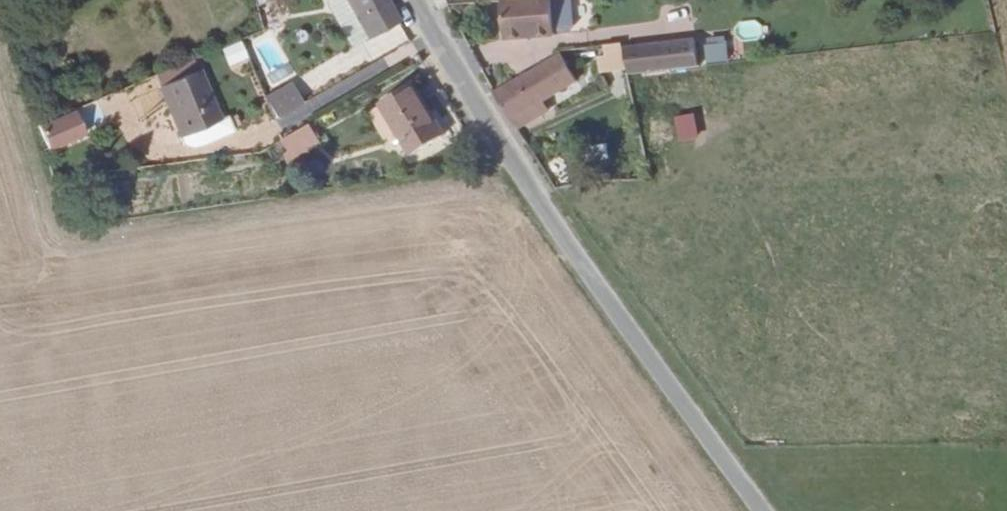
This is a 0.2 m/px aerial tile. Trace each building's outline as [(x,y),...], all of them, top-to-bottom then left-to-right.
[(347,2),(356,19),(358,18),(368,37),(369,39),(400,22),(387,0),(350,0),(347,2)] [(553,0),(504,0),(501,0),(505,41),(555,36),(555,33),(553,0)] [(555,33),(570,32),(575,26),(573,0),(553,0),(555,33)] [(330,3),(328,4),(351,46),(368,37),(358,18),(356,19),(347,2),(341,5),(330,3)] [(756,22),(737,25),(739,40),(758,37),(756,22)] [(400,27),(373,45),(392,72),(418,55),(400,27)] [(725,38),(709,40),(712,63),(727,61),(725,38)] [(695,39),(623,48),(628,70),(629,76),(698,66),(695,39)] [(601,73),(628,70),(623,48),(622,42),(604,45),(606,56),(599,57),(601,73)] [(245,58),(239,43),(223,50),(229,64),(245,58)] [(562,55),(493,93),(516,129),(547,111),(542,103),(577,82),(562,55)] [(219,119),(199,70),(197,70),(193,60),(156,76),(161,86),(159,87),(184,145),(192,147),(201,146),(233,132),(226,117),(219,119)] [(445,136),(413,84),(379,104),(411,156),(445,136)] [(277,118),(303,104),(293,85),(266,100),(277,118)] [(75,111),(38,128),(48,150),(85,135),(75,111)] [(292,155),(319,139),(311,125),(283,141),(292,155)]
